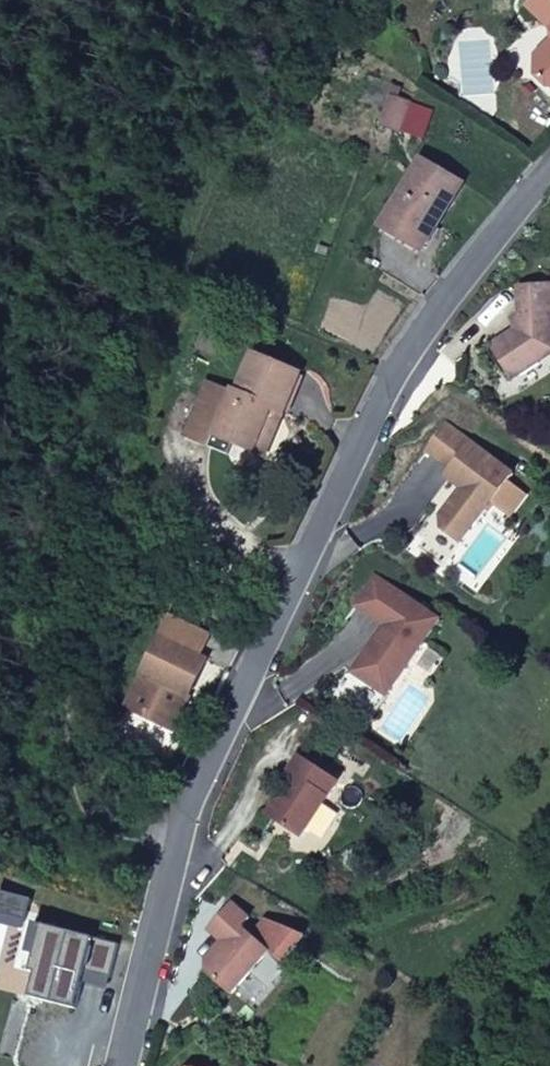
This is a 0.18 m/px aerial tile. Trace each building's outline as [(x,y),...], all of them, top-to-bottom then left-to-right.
[(529,8),(549,29),(549,0),(537,0),(529,8)] [(536,58),(536,78),(548,90),(549,90),(549,44),(536,58)] [(383,125),(399,130),(408,103),(391,98),(383,125)] [(422,160),(385,223),(424,246),(461,184),(422,160)] [(517,287),(519,327),(486,349),(500,371),(510,365),(518,377),(538,363),(535,351),(548,343),(546,323),(541,323),(541,318),(549,317),(549,285),(517,287)] [(541,318),(541,323),(546,323),(548,343),(535,351),(538,363),(549,355),(549,317),(541,318)] [(274,433),(283,412),(298,373),(254,355),(238,391),(210,380),(186,437),(229,455),(235,442),(254,450),(263,429),(274,433)] [(518,377),(510,365),(500,371),(508,382),(518,377)] [(460,543),(511,474),(444,424),(424,450),(449,468),(444,476),(464,490),(460,495),(455,495),(438,518),(440,528),(460,543)] [(263,429),(254,450),(265,455),(274,433),(263,429)] [(440,528),(438,518),(416,548),(442,567),(460,543),(440,528)] [(357,677),(385,696),(437,620),(372,576),(352,606),(382,625),(370,642),(377,647),(357,677)] [(205,661),(160,639),(127,708),(164,726),(181,692),(188,695),(205,661)] [(377,647),(370,642),(350,672),(357,677),(377,647)] [(369,721),(385,696),(357,677),(341,702),(369,721)] [(188,695),(181,692),(164,726),(171,730),(188,695)] [(336,781),(298,756),(287,772),(293,775),(268,815),(301,836),(336,781)] [(0,892),(0,914),(26,921),(32,900),(0,892)] [(248,918),(231,903),(208,929),(224,944),(205,965),(205,971),(231,994),(268,951),(282,963),(304,937),(266,920),(258,930),(261,933),(255,940),(241,927),(248,918)] [(119,944),(43,925),(32,972),(37,973),(31,998),(76,1009),(83,982),(86,972),(110,978),(119,944)] [(86,972),(83,982),(107,989),(110,978),(86,972)]
